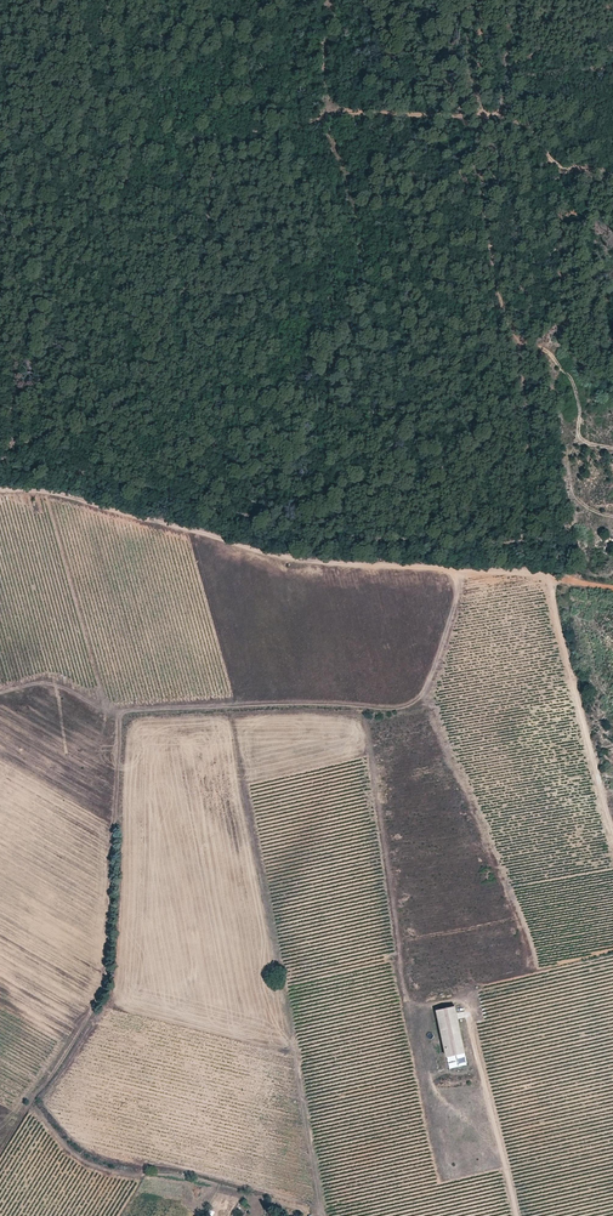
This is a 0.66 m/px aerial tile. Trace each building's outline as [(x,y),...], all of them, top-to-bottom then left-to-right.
[(454,1005),(436,1009),(445,1054),(464,1050),(454,1005)]
